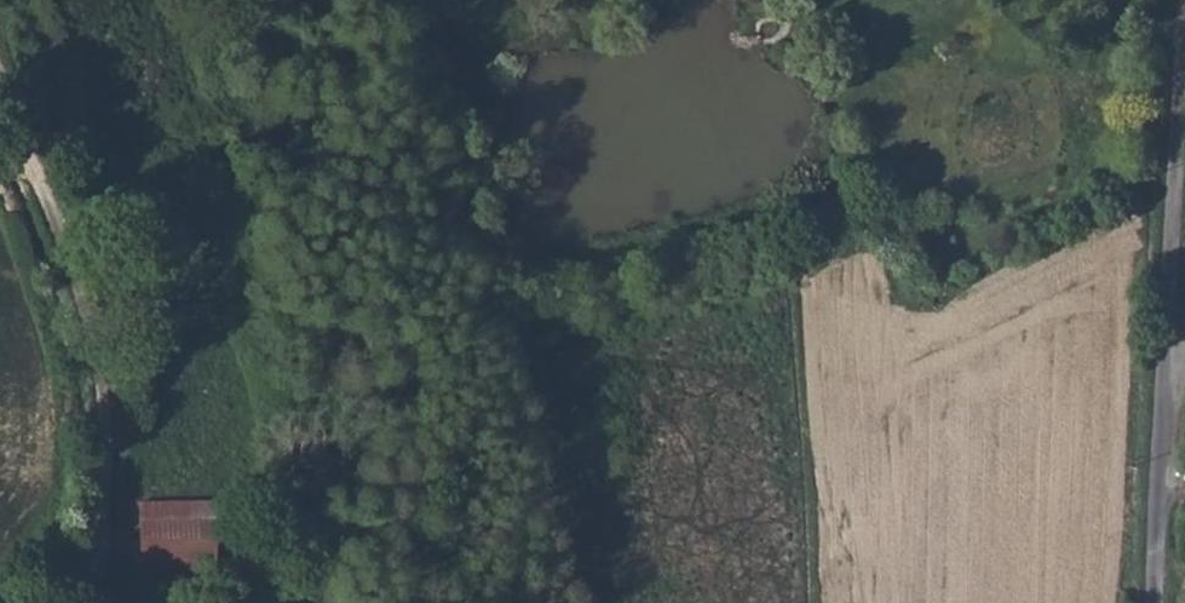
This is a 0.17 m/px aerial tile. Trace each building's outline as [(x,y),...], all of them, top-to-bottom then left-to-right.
[(136,498),(132,573),(206,576),(209,501),(136,498)]
